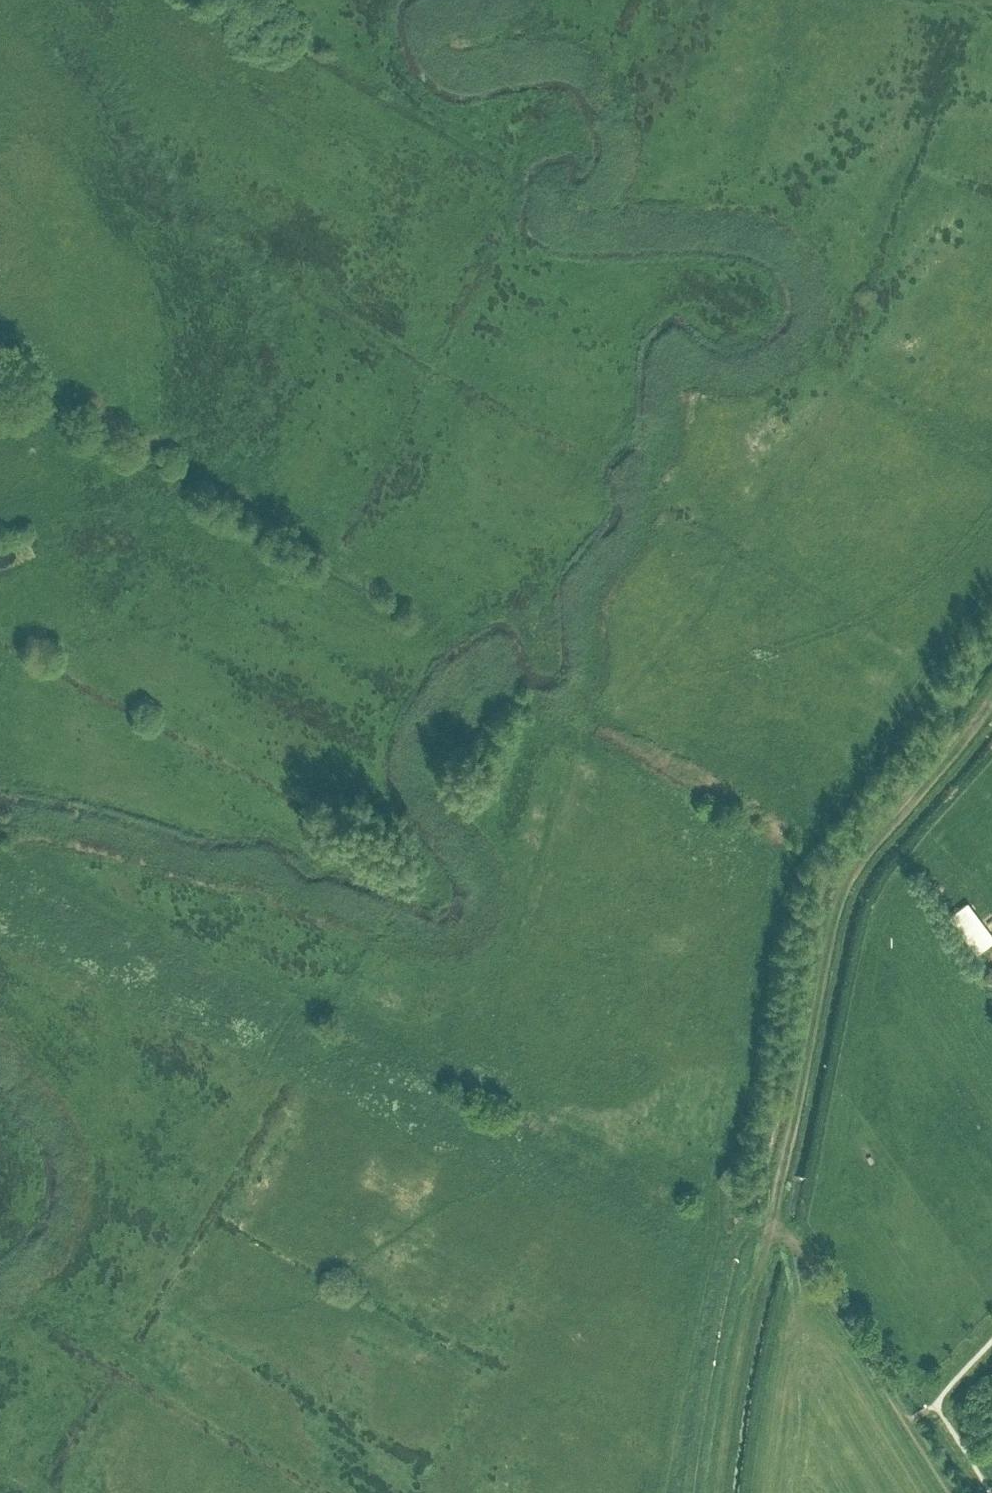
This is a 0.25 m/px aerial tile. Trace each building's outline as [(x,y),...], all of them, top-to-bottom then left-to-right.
[(985,919),(967,926),(972,938),(990,931),(985,919)]
